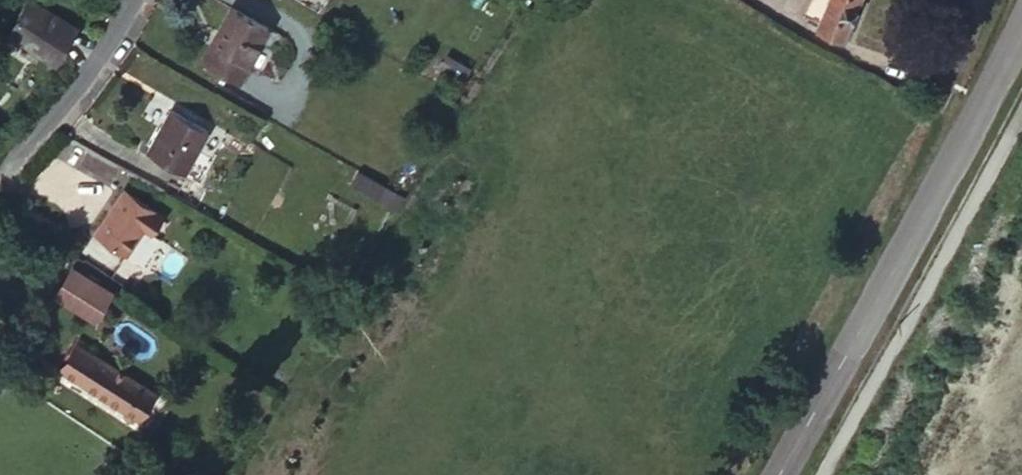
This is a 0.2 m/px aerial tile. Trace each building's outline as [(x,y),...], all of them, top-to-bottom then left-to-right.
[(805,30),(841,46),(863,0),(819,0),(805,30)] [(51,62),(64,22),(12,5),(0,40),(0,45),(17,51),(32,56),(51,62)] [(233,92),(263,39),(224,18),(196,72),(233,92)] [(14,57),(30,63),(32,56),(17,51),(14,57)] [(444,57),(437,76),(464,85),(470,65),(444,57)] [(168,189),(193,146),(156,123),(130,167),(168,189)] [(358,171),(348,188),(390,213),(400,196),(358,171)] [(146,231),(102,209),(79,253),(112,269),(125,243),(137,249),(146,231)] [(125,243),(112,269),(126,276),(140,250),(137,249),(125,243)] [(99,306),(55,282),(44,301),(89,325),(99,306)] [(79,343),(61,370),(139,422),(155,397),(79,343)]
